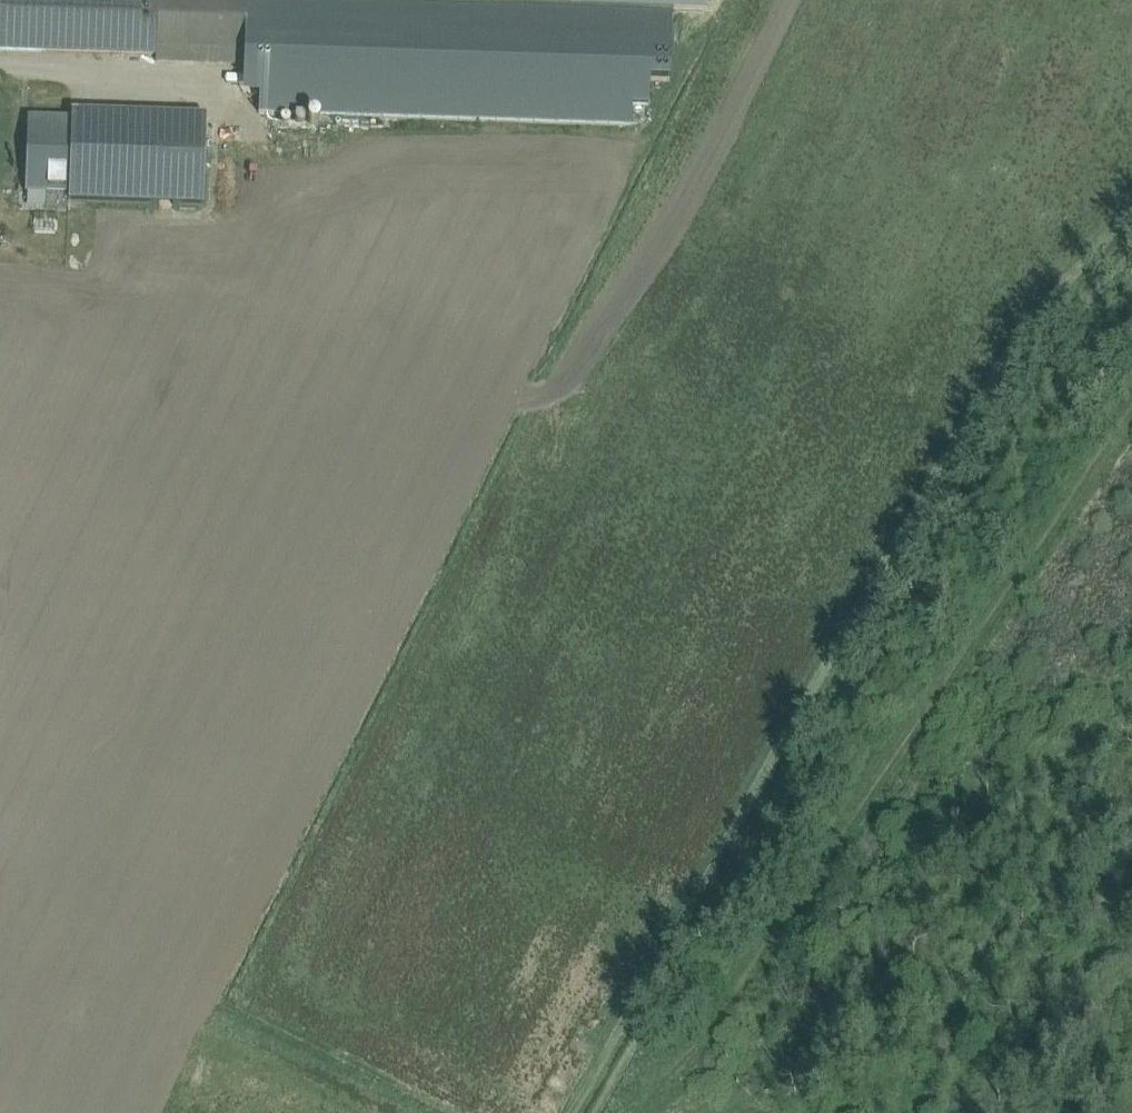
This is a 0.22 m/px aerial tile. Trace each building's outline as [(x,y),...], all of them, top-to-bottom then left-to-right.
[(156,55),(156,61),(246,64),(272,65),(271,91),(260,91),(259,112),(410,118),(631,125),(632,105),(649,106),(650,80),(670,81),(672,8),(705,9),(705,0),(0,0),(0,49),(156,55)] [(28,117),(25,191),(69,192),(69,200),(203,204),(206,115),(72,111),(71,118),(28,117)]
